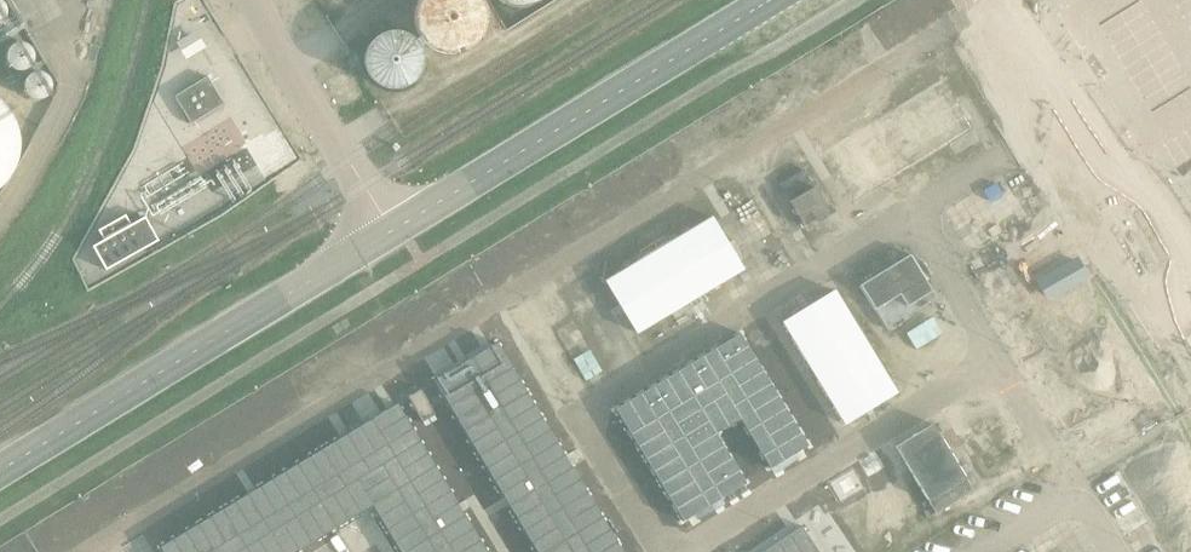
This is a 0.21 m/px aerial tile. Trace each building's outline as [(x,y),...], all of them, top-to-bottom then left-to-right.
[(5,20),(8,13),(9,6),(5,0),(0,0),(0,22),(5,20)] [(430,47),(444,68),(476,48),(463,27),(430,47)] [(423,61),(422,54),(420,48),(417,44),(413,39),(408,35),(404,33),(397,31),(390,31),(381,33),(376,36),(371,40),(367,45),(364,51),(363,56),(363,61),(363,66),(365,73),(370,81),(379,88),(385,90),(390,91),(395,91),(402,89),(408,87),(413,83),(417,78),(420,73),(422,68),(423,61)] [(11,65),(17,69),(25,70),(31,66),(35,60),(35,53),(32,46),(25,42),(18,42),(12,46),(8,52),(8,59),(11,65)] [(30,94),(37,98),(44,99),(50,95),(54,89),(54,82),(51,75),(45,71),(37,71),(31,75),(27,81),(27,88),(30,94)] [(189,124),(223,103),(206,77),(173,97),(189,124)] [(853,203),(973,130),(941,77),(821,151),(853,203)] [(5,191),(21,167),(24,139),(14,113),(0,101),(0,193),(5,191)] [(827,210),(799,163),(774,178),(802,225),(827,210)] [(959,219),(971,245),(1023,222),(1011,196),(959,219)] [(159,241),(145,217),(131,224),(126,215),(98,230),(104,240),(92,246),(106,270),(159,241)] [(708,216),(603,280),(634,331),(740,267),(708,216)] [(909,255),(859,285),(886,327),(935,296),(909,255)] [(1086,278),(1006,322),(1064,428),(1144,383),(1086,278)] [(834,288),(779,321),(842,425),(896,392),(834,288)] [(568,322),(542,335),(571,390),(597,377),(568,322)] [(771,342),(744,356),(765,396),(792,382),(771,342)] [(435,381),(538,551),(622,551),(497,343),(435,381)] [(702,434),(736,414),(704,361),(670,381),(702,434)] [(659,402),(606,434),(645,497),(698,466),(659,402)] [(161,548),(164,551),(294,551),(373,504),(402,551),(487,551),(397,404),(161,548)] [(788,450),(827,433),(814,405),(775,423),(788,450)] [(696,450),(728,501),(779,469),(747,418),(696,450)] [(932,424),(896,446),(936,512),(972,490),(932,424)] [(1190,495),(1190,489),(1162,442),(1095,483),(1127,535),(1190,495)] [(827,510),(850,551),(875,551),(907,535),(878,483),(827,510)] [(1146,551),(1190,551),(1190,526),(1146,551)]
